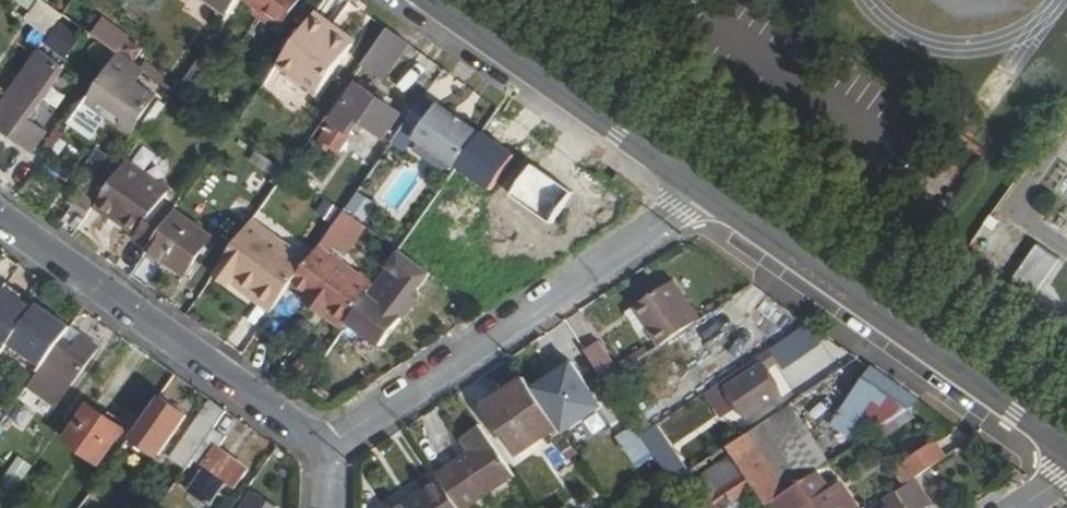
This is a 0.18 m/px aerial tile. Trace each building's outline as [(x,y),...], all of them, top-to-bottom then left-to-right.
[(230,15),(241,0),(209,0),(230,15)] [(246,3),(253,8),(251,12),(268,23),(271,20),(281,27),(300,0),(248,0),(246,3)] [(120,52),(133,35),(105,15),(92,32),(120,52)] [(314,17),(280,66),(319,94),(353,45),(314,17)] [(384,78),(408,44),(387,29),(385,33),(371,53),(363,64),(384,78)] [(76,43),(110,67),(118,56),(84,33),(76,43)] [(0,108),(0,129),(33,152),(46,134),(26,120),(62,68),(40,52),(0,108)] [(110,67),(84,105),(107,122),(111,116),(133,131),(155,99),(136,85),(145,72),(119,55),(118,56),(110,67)] [(198,61),(175,94),(185,101),(208,68),(198,61)] [(276,71),(315,99),(319,94),(280,66),(276,71)] [(166,87),(158,98),(168,104),(174,95),(175,94),(166,87)] [(359,87),(334,123),(349,134),(360,119),(383,137),(399,115),(359,87)] [(457,168),(481,134),(438,105),(436,108),(424,99),(405,125),(418,133),(415,139),(457,168)] [(277,179),(285,168),(258,150),(251,161),(277,179)] [(111,154),(76,202),(91,212),(95,206),(125,164),(111,154)] [(125,164),(95,206),(136,235),(134,240),(149,250),(175,212),(163,203),(168,195),(146,179),(148,177),(126,162),(125,164)] [(356,189),(348,209),(370,219),(378,198),(356,189)] [(175,212),(149,250),(148,251),(185,277),(213,238),(176,211),(175,212)] [(307,263),(294,282),(311,293),(332,308),(327,314),(345,327),(375,285),(342,262),(365,229),(342,213),(307,263)] [(294,282),(307,263),(251,224),(217,273),(234,286),(238,279),(277,306),(294,282)] [(1048,282),(1064,258),(1039,241),(1023,265),(1048,282)] [(398,252),(381,277),(406,294),(424,270),(398,252)] [(238,279),(234,286),(272,313),(277,306),(238,279)] [(641,321),(659,347),(699,320),(673,282),(639,305),(646,317),(641,321)] [(39,305),(35,310),(5,289),(0,297),(0,352),(4,355),(11,344),(33,360),(61,320),(39,305)] [(311,293),(307,300),(327,314),(332,308),(311,293)] [(404,318),(369,294),(345,327),(324,357),(359,381),(404,318)] [(633,309),(641,321),(646,317),(639,305),(633,309)] [(61,320),(33,360),(44,368),(71,388),(93,358),(99,348),(82,336),(75,345),(64,337),(71,327),(61,320)] [(585,352),(606,383),(620,374),(599,343),(585,352)] [(551,352),(540,359),(544,366),(556,359),(551,352)] [(527,377),(556,418),(567,410),(584,435),(609,418),(589,390),(581,396),(556,359),(544,366),(527,377)] [(725,389),(746,421),(780,397),(759,366),(725,389)] [(71,388),(44,368),(29,387),(58,407),(71,388)] [(869,368),(829,423),(848,437),(862,418),(878,429),(919,403),(869,368)] [(485,408),(517,455),(557,428),(526,381),(485,408)] [(160,397),(146,417),(173,437),(187,417),(160,397)] [(213,401),(185,440),(199,451),(214,430),(227,411),(213,401)] [(91,406),(66,440),(99,463),(124,429),(91,406)] [(733,457),(755,489),(765,505),(787,491),(786,489),(814,470),(826,462),(790,407),(727,448),(733,457)] [(437,478),(457,507),(467,507),(512,477),(479,427),(462,439),(472,454),(437,478)] [(620,440),(649,482),(665,471),(642,436),(636,428),(620,440)] [(642,436),(665,471),(672,480),(674,484),(685,476),(653,428),(642,436)] [(193,460),(206,468),(189,491),(210,507),(227,483),(235,489),(247,472),(216,450),(225,438),(214,430),(199,451),(193,460)] [(940,442),(913,459),(923,474),(950,456),(940,442)] [(20,455),(7,476),(21,484),(33,463),(20,455)] [(709,493),(696,502),(699,507),(727,507),(755,489),(733,457),(700,478),(709,493)] [(437,478),(428,465),(409,477),(416,488),(389,506),(387,507),(457,507),(437,478)] [(765,505),(768,507),(856,507),(840,484),(828,492),(815,472),(787,491),(765,505)] [(924,506),(909,483),(872,507),(921,507),(924,506)] [(245,507),(273,507),(254,495),(245,507)] [(380,498),(372,503),(372,507),(386,507),(380,498)]
